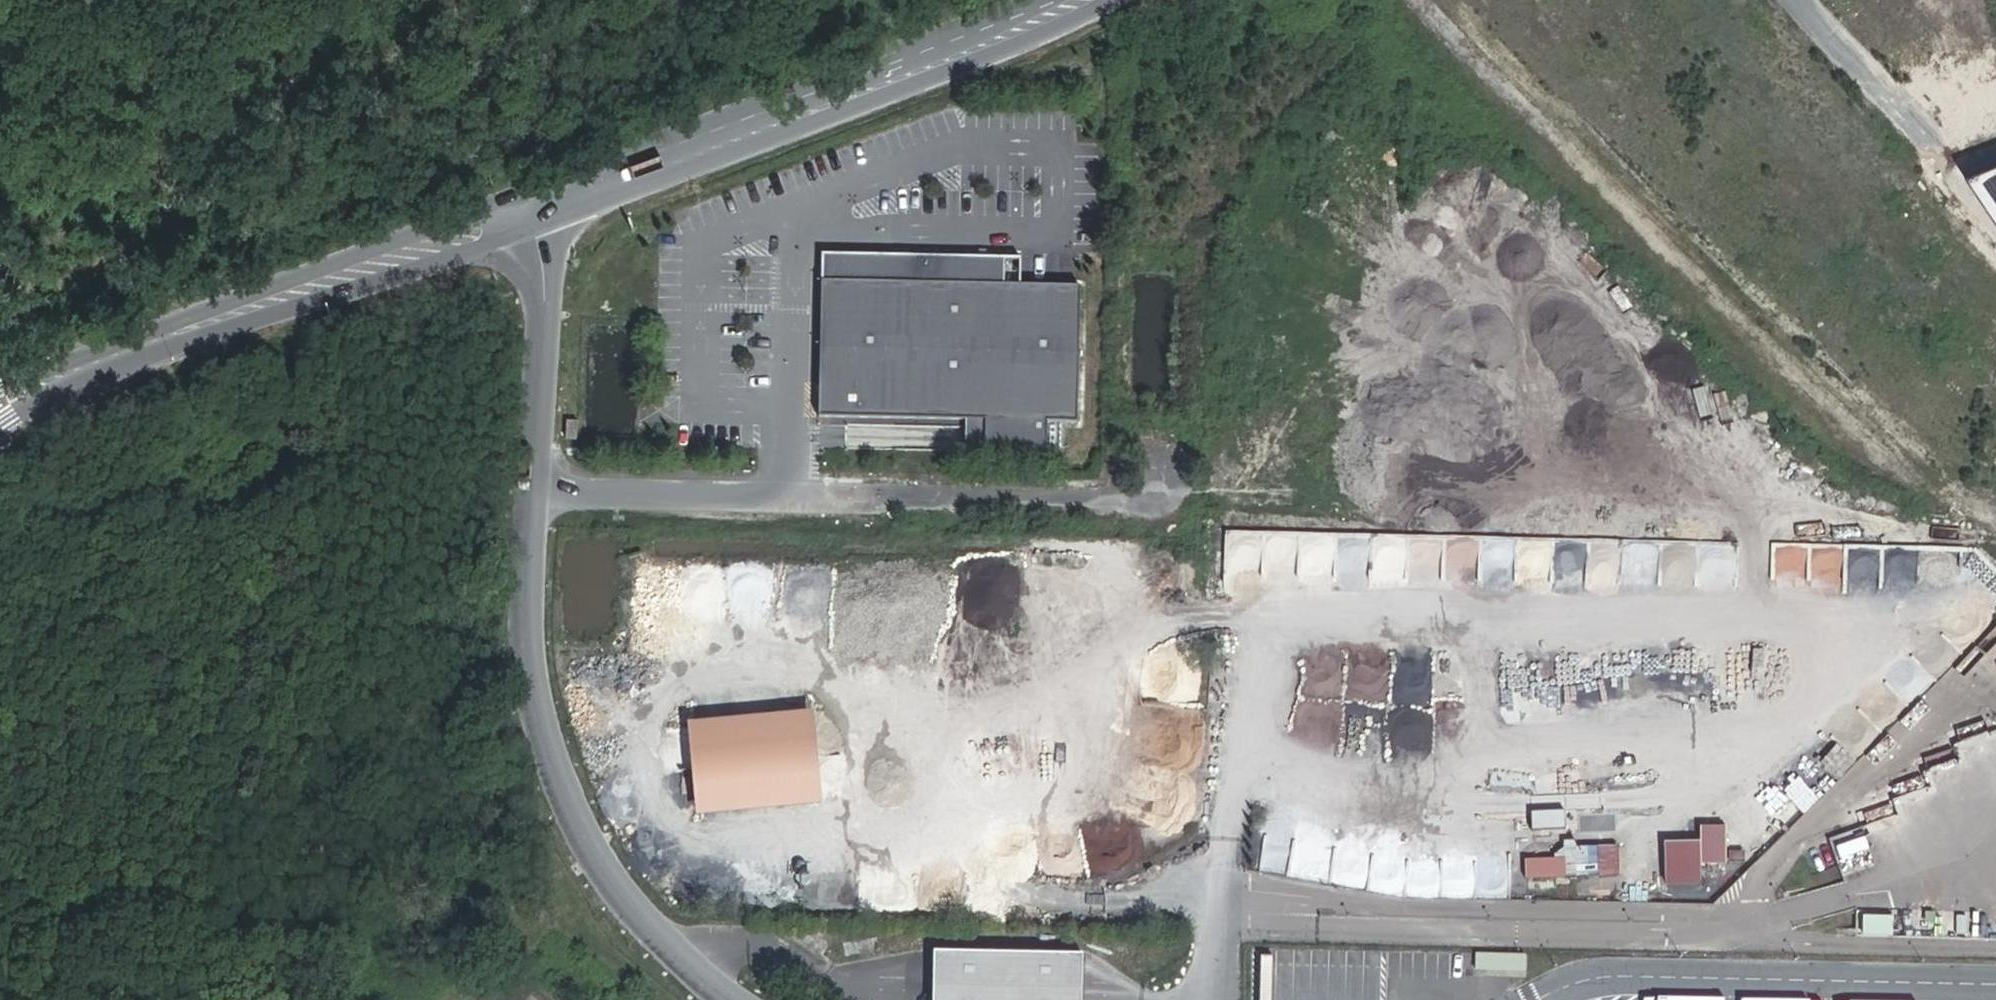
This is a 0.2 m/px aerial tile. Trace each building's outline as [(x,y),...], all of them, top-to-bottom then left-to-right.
[(1995,220),(1995,171),(1970,182),(1995,220)] [(822,280),(914,282),(914,255),(822,253),(822,280)] [(1020,258),(914,255),(914,282),(822,280),(819,427),(967,430),(986,430),(986,452),(1047,453),(1048,421),(1078,422),(1081,286),(1020,284),(1020,258)] [(577,430),(567,429),(565,448),(576,448),(577,430)] [(986,452),(986,430),(967,430),(966,452),(986,452)] [(691,721),(699,806),(822,795),(814,714),(691,721)] [(1752,801),(1786,829),(1800,812),(1766,784),(1752,801)] [(1660,882),(1697,882),(1697,859),(1723,859),(1723,823),(1694,823),(1694,839),(1660,839),(1660,882)] [(1566,876),(1601,877),(1601,847),(1566,846),(1566,876)] [(1898,936),(1925,936),(1926,914),(1898,914),(1898,936)] [(1865,935),(1893,936),(1893,917),(1866,917),(1865,935)] [(933,999),(1083,999),(1084,955),(934,952),(933,999)]
